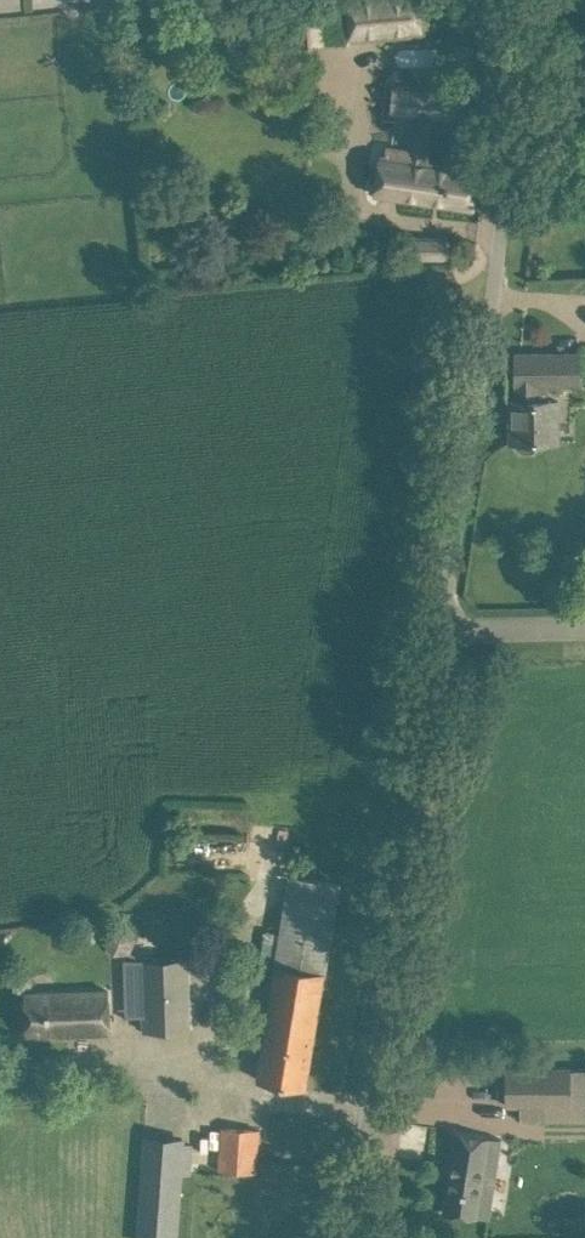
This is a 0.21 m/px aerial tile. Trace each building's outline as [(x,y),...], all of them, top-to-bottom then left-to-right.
[(411,32),(435,30),(433,0),(325,0),(329,40),(411,32)] [(467,90),(442,87),(411,84),(407,115),(414,117),(408,148),(387,144),(385,154),(378,153),(372,192),(473,208),(479,168),(423,159),(431,117),(464,120),(467,90)] [(449,237),(425,236),(418,236),(418,257),(449,257),(449,237)] [(531,387),(582,386),(582,351),(516,352),(516,384),(518,384),(518,399),(512,399),(512,440),(514,440),(517,446),(518,448),(523,451),(525,451),(530,451),(532,451),(537,448),(538,446),(540,441),(540,440),(548,440),(548,399),(531,399),(531,387)] [(324,974),(339,881),(292,874),(258,1077),(306,1085),(324,974)] [(139,936),(128,924),(110,923),(102,940),(114,953),(131,952),(139,936)] [(187,957),(142,958),(145,1029),(190,1028),(187,957)] [(26,1034),(110,1031),(109,989),(25,992),(26,1034)] [(571,1068),(571,1067),(506,1067),(506,1103),(521,1103),(521,1118),(545,1118),(545,1103),(570,1103),(584,1103),(584,1068),(571,1068)] [(259,1128),(234,1127),(223,1126),(220,1168),(256,1170),(259,1128)] [(456,1130),(443,1211),(477,1216),(477,1214),(489,1216),(501,1137),(456,1130)] [(184,1141),(145,1139),(138,1237),(177,1237),(184,1141)]
